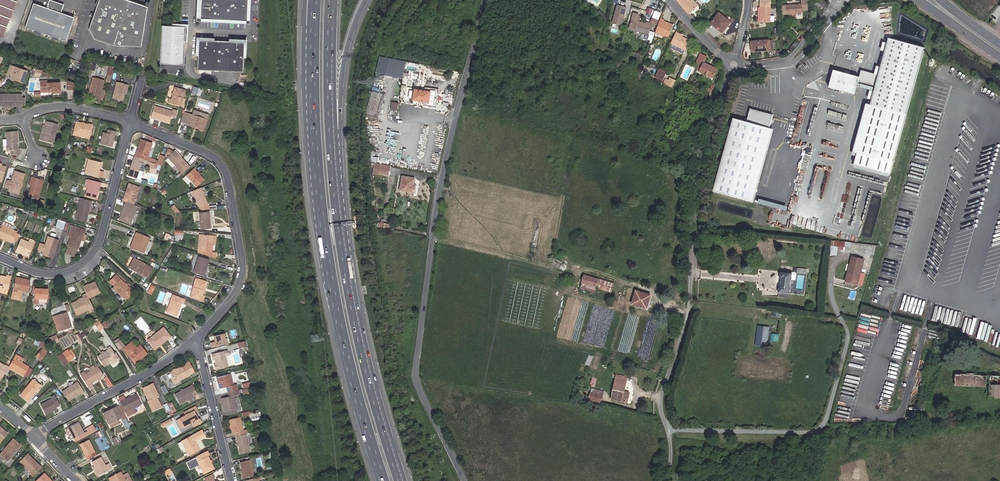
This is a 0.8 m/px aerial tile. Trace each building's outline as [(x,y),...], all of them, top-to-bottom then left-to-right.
[(17,0),(0,0),(0,35),(2,36),(17,0)] [(73,18),(60,13),(63,5),(50,0),(49,0),(46,8),(33,4),(25,27),(65,41),(73,18)] [(146,7),(125,0),(98,0),(88,29),(93,39),(113,46),(118,31),(141,39),(146,7)] [(247,0),(198,0),(197,20),(246,22),(247,0)] [(689,0),(677,0),(689,13),(696,8),(689,0)] [(807,0),(801,0),(802,4),(781,6),(781,15),(792,14),(796,13),(802,13),(802,11),(808,10),(807,0)] [(828,4),(825,2),(824,4),(818,0),(817,0),(813,5),(820,10),(822,6),(825,8),(828,4)] [(770,22),(770,2),(760,2),(760,22),(770,22)] [(622,25),(627,7),(618,4),(612,23),(622,25)] [(649,33),(651,24),(657,26),(658,20),(652,18),(650,23),(647,22),(646,24),(640,22),(637,21),(639,15),(634,13),(630,28),(649,33)] [(722,33),(731,22),(729,21),(719,13),(711,23),(722,33)] [(668,37),(673,25),(664,21),(665,20),(661,18),(655,32),(661,34),(660,36),(664,37),(665,35),(668,37)] [(183,65),(185,27),(161,26),(159,64),(183,65)] [(141,43),(141,39),(118,31),(113,46),(140,47),(141,43)] [(685,50),(690,40),(682,37),(683,35),(676,33),(671,43),(685,50)] [(925,49),(889,39),(870,105),(857,152),(853,167),(890,178),(925,49)] [(770,50),(769,41),(769,40),(751,42),(752,52),(770,50)] [(789,53),(798,42),(796,40),(787,51),(789,53)] [(242,64),(243,43),(198,41),(196,70),(242,72),(242,64)] [(717,69),(704,63),(707,57),(700,54),(696,63),(699,64),(697,69),(700,71),(712,78),(717,69)] [(406,62),(390,59),(381,57),(377,72),(376,74),(403,79),(406,62)] [(22,83),(26,71),(10,65),(6,74),(10,75),(10,76),(15,78),(14,80),(22,83)] [(112,71),(113,67),(109,66),(105,81),(109,82),(112,71)] [(662,82),(667,72),(659,69),(655,78),(662,82)] [(859,77),(834,72),(830,87),(855,94),(859,77)] [(102,100),(104,91),(101,90),(104,81),(92,78),(88,93),(97,96),(96,99),(102,100)] [(673,88),(676,81),(670,78),(669,80),(666,85),(673,88)] [(60,92),(59,83),(47,83),(47,81),(40,81),(40,91),(47,90),(47,92),(60,92)] [(73,89),(74,83),(67,81),(66,88),(73,89)] [(714,94),(719,82),(716,81),(714,85),(712,85),(710,89),(707,88),(706,90),(714,94)] [(124,94),(125,89),(127,89),(128,85),(116,82),(112,98),(123,101),(124,94)] [(180,106),(185,90),(175,87),(171,99),(170,99),(169,103),(180,106)] [(425,87),(425,91),(415,90),(413,100),(423,102),(423,105),(436,107),(439,90),(425,87)] [(367,92),(366,105),(383,106),(383,93),(367,92)] [(21,98),(21,94),(7,94),(8,108),(13,108),(13,106),(21,106),(21,104),(25,104),(25,98),(21,98)] [(870,105),(866,104),(852,151),(857,152),(870,105)] [(169,122),(171,116),(175,118),(177,111),(172,110),(171,112),(153,106),(150,117),(169,122)] [(714,189),(750,199),(769,127),(773,114),(751,109),(747,121),(734,118),(714,189)] [(203,129),(206,120),(208,115),(193,110),(191,115),(188,124),(203,129)] [(77,122),(79,116),(75,115),(71,132),(73,132),(76,122),(76,121),(77,122)] [(53,143),(58,124),(45,121),(45,125),(46,125),(44,133),(43,133),(41,140),(53,143)] [(89,137),(92,126),(76,122),(73,132),(73,133),(89,137)] [(754,200),(774,129),(769,127),(750,199),(754,200)] [(111,147),(115,131),(107,130),(106,133),(103,132),(100,144),(111,147)] [(18,149),(17,132),(5,132),(7,150),(10,150),(10,154),(20,154),(19,149),(18,149)] [(147,157),(152,143),(140,140),(134,157),(154,164),(160,166),(162,166),(165,157),(160,155),(158,161),(150,158),(147,157)] [(190,167),(180,157),(180,158),(173,151),(168,156),(167,157),(180,172),(182,174),(190,167)] [(143,172),(145,164),(146,165),(146,166),(152,169),(153,168),(154,164),(134,157),(127,175),(136,179),(139,171),(143,172)] [(99,171),(101,162),(88,159),(84,173),(97,177),(99,171)] [(388,177),(390,166),(375,163),(375,168),(374,174),(388,177)] [(196,187),(204,180),(193,169),(186,176),(196,187)] [(18,194),(24,174),(14,171),(11,181),(7,180),(4,187),(9,188),(8,191),(18,194)] [(414,193),(416,185),(414,185),(415,178),(402,176),(400,191),(408,192),(407,195),(414,196),(414,193)] [(37,199),(44,179),(39,177),(39,178),(39,179),(37,179),(31,177),(28,186),(31,186),(28,196),(37,199)] [(96,199),(99,186),(100,187),(101,183),(89,180),(87,188),(85,196),(96,199)] [(133,205),(139,187),(128,183),(127,189),(128,189),(127,193),(125,193),(122,201),(125,202),(133,205)] [(209,210),(200,188),(191,191),(198,207),(199,206),(201,210),(209,210)] [(85,222),(91,201),(80,198),(75,220),(85,222)] [(785,211),(786,206),(758,199),(757,203),(781,209),(780,215),(786,217),(788,212),(785,211)] [(130,224),(136,206),(133,205),(125,202),(121,213),(123,214),(120,220),(130,224)] [(210,228),(209,212),(199,213),(200,229),(210,228)] [(66,231),(69,223),(58,219),(55,227),(66,231)] [(16,232),(1,225),(0,225),(0,226),(0,238),(1,238),(12,243),(13,241),(16,233),(16,232)] [(80,240),(83,233),(84,233),(86,230),(71,225),(67,236),(70,236),(67,246),(77,249),(80,240)] [(148,241),(149,238),(136,232),(130,248),(143,253),(144,250),(148,241)] [(215,258),(216,253),(211,252),(212,243),(213,236),(199,234),(197,251),(202,252),(201,254),(215,259),(215,258)] [(52,258),(58,240),(47,236),(44,245),(46,245),(43,255),(52,258)] [(28,256),(33,244),(32,244),(28,242),(20,239),(15,251),(28,256)] [(75,256),(77,249),(67,246),(65,253),(75,256)] [(202,275),(204,266),(206,267),(209,260),(198,256),(193,273),(202,275)] [(857,285),(860,274),(864,260),(852,256),(845,281),(857,285)] [(147,278),(152,268),(134,258),(129,266),(136,270),(135,271),(147,278)] [(567,267),(568,262),(554,258),(552,263),(567,267)] [(789,298),(791,280),(795,280),(796,279),(796,274),(795,272),(792,272),(781,271),(780,278),(781,278),(780,286),(779,286),(778,293),(779,293),(778,297),(789,298)] [(11,276),(6,275),(6,276),(5,278),(0,276),(0,292),(6,294),(11,276)] [(133,291),(115,275),(109,282),(114,286),(112,288),(125,300),(126,298),(129,296),(133,291)] [(611,292),(613,284),(584,275),(582,283),(583,283),(581,288),(594,292),(596,287),(611,292)] [(27,293),(30,280),(15,277),(13,290),(27,293)] [(202,295),(206,281),(195,278),(193,287),(188,286),(185,295),(202,301),(204,296),(202,295)] [(100,293),(95,282),(83,287),(87,296),(88,298),(100,293)] [(47,299),(47,289),(34,289),(34,286),(32,286),(31,294),(34,295),(33,303),(38,304),(38,302),(38,298),(46,299),(47,299)] [(647,309),(651,295),(636,291),(632,304),(647,309)] [(181,303),(182,299),(172,295),(166,312),(176,316),(181,303)] [(88,298),(87,296),(71,304),(76,315),(88,309),(89,312),(94,310),(88,298)] [(71,327),(66,312),(57,315),(61,330),(71,327)] [(61,330),(57,315),(52,316),(57,332),(61,330)] [(103,328),(99,321),(93,323),(99,331),(103,328)] [(767,347),(769,327),(758,326),(755,345),(767,347)] [(154,349),(170,337),(163,328),(147,340),(154,349)] [(226,343),(223,333),(214,336),(215,341),(211,342),(211,347),(226,343)] [(124,346),(120,341),(115,344),(119,349),(124,346)] [(134,364),(147,354),(139,345),(136,348),(131,342),(123,349),(134,364)] [(112,364),(119,359),(115,353),(114,353),(114,354),(110,347),(107,349),(108,350),(98,357),(104,366),(111,362),(112,364)] [(40,360),(47,352),(43,348),(36,356),(40,360)] [(68,351),(67,350),(62,353),(68,362),(73,359),(72,357),(68,351)] [(231,364),(228,355),(226,351),(211,355),(212,359),(214,359),(216,364),(214,365),(215,370),(228,366),(227,365),(230,365),(231,364)] [(68,362),(62,353),(58,356),(63,365),(68,362)] [(23,376),(28,367),(21,363),(13,358),(8,367),(7,368),(10,370),(11,369),(23,376)] [(178,380),(194,371),(189,362),(170,373),(172,377),(175,382),(178,380)] [(8,367),(5,365),(4,365),(0,363),(0,376),(2,378),(7,368),(8,367)] [(91,383),(103,376),(97,366),(94,368),(93,366),(88,369),(89,371),(81,377),(87,386),(91,383)] [(986,387),(987,376),(981,376),(981,375),(975,375),(975,374),(967,373),(967,374),(961,374),(955,374),(955,385),(986,387)] [(233,385),(230,374),(216,378),(219,389),(226,387),(227,392),(237,390),(236,384),(233,385)] [(990,375),(989,398),(999,398),(999,376),(990,375)] [(624,392),(626,380),(616,378),(611,399),(627,403),(629,393),(624,392)] [(38,388),(40,386),(33,380),(20,395),(27,401),(35,391),(38,388)] [(68,401),(80,393),(81,395),(84,392),(77,382),(62,392),(68,401)] [(158,395),(152,384),(143,388),(149,400),(148,400),(147,401),(152,410),(161,406),(156,397),(158,395)] [(187,400),(194,396),(193,395),(197,393),(192,385),(174,395),(179,404),(187,400)] [(237,408),(233,396),(238,394),(237,390),(227,392),(228,397),(221,398),(225,411),(237,408)] [(601,403),(602,395),(590,392),(589,400),(601,403)] [(140,404),(135,394),(125,400),(124,398),(120,400),(122,404),(119,405),(123,412),(125,411),(128,416),(133,414),(131,408),(134,407),(140,404)] [(56,407),(59,405),(54,395),(50,397),(51,399),(40,405),(45,414),(57,408),(56,407)] [(123,412),(119,405),(110,410),(111,412),(105,415),(109,424),(121,418),(127,429),(130,427),(128,423),(123,412)] [(185,415),(193,411),(194,413),(197,411),(195,406),(184,412),(185,415)] [(201,422),(199,418),(198,419),(193,411),(185,415),(176,420),(180,429),(191,423),(193,426),(201,422)] [(242,430),(239,417),(229,420),(231,426),(232,426),(232,428),(231,428),(232,433),(234,433),(235,436),(236,436),(245,434),(247,433),(247,429),(242,430)] [(83,433),(78,422),(68,427),(73,438),(75,442),(85,436),(83,433)] [(96,431),(92,425),(85,428),(87,431),(83,433),(85,436),(96,431)] [(73,438),(68,427),(65,429),(71,439),(73,438)] [(200,449),(195,440),(203,436),(204,436),(201,430),(181,441),(184,448),(188,455),(200,449)] [(120,440),(117,434),(111,437),(114,443),(120,440)] [(249,451),(245,434),(236,436),(240,453),(249,451)] [(200,449),(204,447),(201,440),(204,439),(203,436),(195,440),(200,449)] [(21,445),(13,438),(0,454),(0,456),(3,459),(5,460),(13,451),(15,452),(21,445)] [(96,455),(88,439),(79,444),(87,460),(96,455)] [(7,461),(15,452),(13,451),(5,460),(7,461)] [(214,468),(207,456),(208,455),(206,451),(195,457),(204,474),(214,468)] [(39,465),(27,454),(19,461),(30,472),(29,474),(32,476),(40,468),(38,466),(39,465)] [(108,471),(105,465),(100,457),(92,462),(94,466),(99,475),(108,471)] [(253,476),(249,460),(240,462),(243,478),(253,476)] [(120,471),(110,477),(112,480),(125,480),(122,475),(120,471)] [(127,472),(122,475),(125,480),(132,480),(127,472)]
